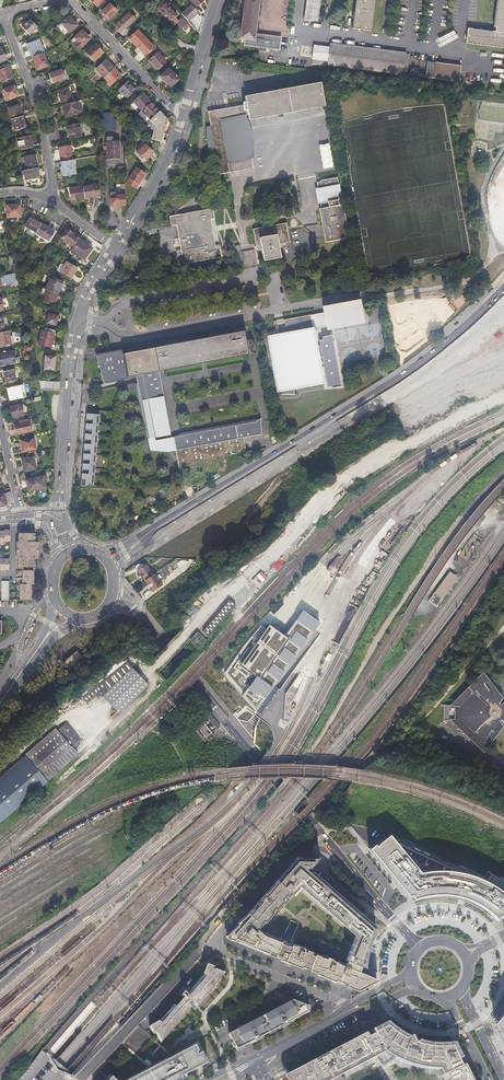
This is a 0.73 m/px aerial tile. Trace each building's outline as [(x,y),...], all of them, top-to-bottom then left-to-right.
[(151,2),(157,9),(156,10),(164,18),(166,16),(169,19),(173,16),(170,13),(172,11),(162,0),(150,0),(151,2)] [(239,39),(245,39),(244,44),(278,49),(280,38),(255,35),(260,0),(245,0),(239,39)] [(301,17),(310,18),(316,19),(319,0),(304,0),(301,17)] [(347,26),(366,29),(370,0),(351,0),(347,26)] [(464,43),(503,48),(503,0),(495,0),(491,27),(493,27),(493,31),(467,28),(464,43)] [(111,5),(103,12),(109,20),(117,12),(111,5)] [(189,22),(199,12),(193,5),(182,15),(189,22)] [(130,13),(115,27),(121,33),(123,35),(129,30),(127,28),(136,19),(130,13)] [(181,26),(185,22),(183,19),(178,13),(173,17),(181,26)] [(66,21),(63,24),(62,24),(67,30),(70,33),(78,26),(70,17),(66,21)] [(39,28),(31,20),(27,23),(23,28),(30,36),(39,28)] [(442,44),(459,39),(456,30),(439,36),(442,44)] [(83,31),(74,39),(79,44),(75,48),(79,52),(83,48),(91,40),(83,31)] [(138,48),(147,39),(153,34),(149,31),(144,36),(139,31),(130,39),(138,48)] [(147,39),(138,48),(146,56),(155,48),(147,39)] [(33,58),(34,58),(44,53),(45,53),(40,40),(28,45),(33,58)] [(311,45),(311,62),(401,74),(401,72),(405,73),(406,66),(403,65),(404,53),(404,52),(328,42),(327,47),(311,45)] [(95,63),(104,54),(96,45),(87,54),(95,63)] [(44,53),(34,58),(38,70),(49,66),(44,53)] [(149,62),(157,71),(166,63),(158,54),(149,62)] [(185,61),(179,55),(176,58),(182,65),(185,61)] [(102,65),(110,74),(114,70),(106,61),(102,65)] [(426,61),(424,75),(421,75),(416,74),(416,77),(457,82),(460,65),(426,61)] [(156,72),(157,71),(149,62),(148,63),(156,72)] [(110,74),(102,65),(96,70),(104,79),(110,74)] [(10,67),(0,70),(0,79),(1,79),(2,83),(15,78),(10,67)] [(61,70),(50,74),(53,84),(64,80),(68,79),(65,71),(62,72),(61,70)] [(114,70),(110,74),(104,79),(111,86),(121,77),(114,70)] [(171,88),(180,81),(169,70),(161,78),(171,88)] [(245,96),(250,120),(277,115),(278,115),(278,112),(282,111),(282,114),(325,106),(321,82),(245,96)] [(118,91),(126,99),(135,91),(127,83),(118,91)] [(2,91),(5,100),(16,96),(13,87),(2,91)] [(63,106),(72,103),(69,90),(59,92),(63,106)] [(141,111),(149,103),(142,94),(133,103),(141,111)] [(72,103),(63,106),(66,117),(83,113),(81,106),(79,107),(78,102),(72,103)] [(150,121),(159,112),(150,103),(149,103),(141,111),(150,121)] [(12,120),(23,117),(21,106),(9,109),(12,120)] [(116,112),(104,112),(105,130),(117,130),(116,112)] [(150,121),(149,122),(154,127),(150,141),(161,144),(167,121),(159,112),(150,121)] [(23,117),(12,120),(15,130),(26,128),(23,117)] [(79,124),(67,126),(70,139),(82,137),(79,124)] [(35,148),(32,136),(18,138),(20,151),(35,148)] [(119,143),(114,143),(112,138),(110,138),(111,160),(120,160),(119,143)] [(322,168),(332,167),(331,143),(321,144),(322,168)] [(144,160),(152,152),(144,145),(137,152),(144,160)] [(61,162),(73,160),(70,146),(59,148),(61,162)] [(27,170),(37,168),(35,155),(24,157),(27,170)] [(73,160),(61,162),(64,176),(75,174),(73,160)] [(37,168),(27,170),(24,171),(26,181),(31,180),(32,181),(39,180),(37,168)] [(128,183),(128,185),(136,191),(145,176),(136,170),(128,183)] [(326,232),(324,234),(325,242),(348,238),(342,205),(339,205),(338,200),(341,199),(337,177),(321,180),(321,181),(317,182),(318,189),(315,189),(318,204),(321,203),(323,203),(324,208),(322,208),(319,209),(323,226),(325,225),(326,232)] [(83,187),(84,198),(100,196),(98,185),(83,187)] [(125,196),(125,185),(121,185),(121,194),(122,196),(117,196),(117,199),(110,200),(110,202),(110,207),(110,209),(111,212),(112,213),(117,207),(125,206),(124,196),(125,196)] [(84,198),(83,187),(69,188),(71,200),(84,198)] [(20,206),(6,206),(6,218),(20,218),(20,206)] [(177,225),(181,249),(182,254),(177,255),(178,265),(222,257),(220,246),(216,247),(211,219),(215,219),(213,208),(169,216),(171,226),(177,225)] [(46,217),(43,223),(54,229),(58,223),(46,217)] [(36,233),(40,225),(29,218),(25,227),(36,233)] [(253,229),(256,244),(258,244),(259,250),(262,249),(264,261),(281,258),(279,245),(290,242),(286,223),(253,229)] [(36,233),(35,235),(48,242),(54,233),(40,225),(36,233)] [(148,230),(149,238),(158,236),(156,228),(148,230)] [(72,246),(78,239),(79,238),(68,230),(62,239),(72,246)] [(72,246),(70,250),(84,259),(91,248),(78,239),(72,246)] [(96,241),(94,247),(101,250),(103,244),(96,241)] [(70,278),(76,267),(66,261),(60,271),(70,278)] [(13,274),(1,276),(2,284),(14,282),(18,281),(16,276),(16,273),(13,274)] [(1,276),(0,277),(0,286),(0,287),(11,285),(11,284),(14,283),(14,282),(2,284),(1,276)] [(46,288),(58,294),(63,282),(51,277),(46,288)] [(58,294),(46,288),(44,287),(39,299),(53,305),(58,294)] [(322,314),(314,315),(316,328),(324,327),(327,326),(328,329),(366,323),(363,301),(362,298),(323,304),(325,314),(322,314)] [(412,303),(396,306),(397,314),(413,311),(412,303)] [(56,325),(58,316),(49,313),(46,323),(56,325)] [(281,392),(282,393),(299,393),(297,389),(300,388),(323,384),(325,384),(316,328),(314,315),(278,322),(282,333),(268,336),(278,392),(281,392)] [(0,332),(0,345),(0,346),(12,344),(11,343),(14,342),(12,336),(9,337),(8,331),(0,332)] [(39,344),(51,347),(54,334),(42,331),(39,344)] [(248,354),(244,332),(155,350),(159,372),(248,354)] [(331,336),(325,337),(325,340),(321,341),(329,386),(332,385),(333,387),(343,385),(335,335),(331,336)] [(251,340),(247,340),(247,345),(249,345),(251,354),(256,353),(255,346),(251,340)] [(0,353),(0,362),(1,366),(19,362),(16,350),(0,353)] [(105,383),(159,372),(155,350),(96,357),(105,383)] [(54,360),(55,360),(55,356),(45,355),(44,368),(54,369),(54,360)] [(8,381),(13,380),(15,379),(13,369),(3,372),(5,381),(8,381)] [(168,437),(159,372),(137,378),(145,442),(168,437)] [(42,389),(53,390),(53,380),(40,379),(42,389)] [(24,384),(7,388),(10,400),(23,397),(23,392),(25,391),(24,384)] [(12,417),(22,415),(20,404),(10,406),(12,417)] [(99,414),(99,420),(113,421),(113,413),(92,411),(92,414),(99,414)] [(92,414),(86,413),(85,423),(98,424),(99,420),(99,414),(92,414)] [(176,452),(178,463),(246,452),(244,438),(262,434),(261,418),(256,422),(181,435),(181,433),(173,437),(176,452)] [(181,433),(181,435),(256,422),(261,418),(181,433)] [(32,431),(29,420),(29,419),(21,420),(21,422),(14,424),(17,434),(32,431)] [(98,424),(85,423),(85,434),(98,434),(98,424)] [(98,434),(85,434),(84,444),(97,444),(98,434)] [(34,437),(21,440),(23,451),(36,448),(34,437)] [(173,437),(165,439),(168,452),(176,452),(173,437)] [(151,450),(168,452),(165,439),(149,442),(151,450)] [(97,444),(84,444),(83,453),(96,454),(97,444)] [(96,454),(83,453),(82,463),(95,464),(96,454)] [(34,456),(22,459),(25,471),(36,468),(34,456)] [(95,464),(82,463),(82,474),(95,475),(95,464)] [(95,475),(82,474),(81,486),(85,486),(86,484),(94,485),(95,475)] [(45,476),(35,478),(38,489),(46,487),(45,481),(46,481),(45,476)] [(29,490),(38,489),(35,478),(27,480),(29,490)] [(9,486),(0,488),(0,510),(7,509),(6,505),(8,505),(7,502),(13,501),(9,486)] [(5,545),(5,542),(11,541),(11,531),(6,531),(4,531),(4,532),(0,532),(0,545),(5,545)] [(297,536),(297,535),(294,532),(280,548),(285,553),(299,538),(297,536)] [(38,560),(38,558),(38,542),(34,542),(34,540),(35,540),(35,534),(19,534),(18,555),(23,556),(23,560),(20,560),(20,568),(33,568),(35,568),(34,563),(32,563),(32,559),(38,560)] [(10,571),(10,559),(0,559),(0,571),(10,571)] [(145,581),(153,575),(146,565),(144,567),(143,565),(139,564),(135,567),(145,581)] [(19,601),(31,601),(31,585),(33,585),(33,571),(22,571),(22,585),(19,585),(19,601)] [(458,578),(450,572),(435,593),(442,599),(458,578)] [(158,594),(164,590),(153,575),(145,581),(153,591),(155,590),(158,594)] [(285,635),(270,625),(242,663),(237,661),(228,673),(256,709),(321,622),(303,610),(285,635)] [(192,620),(194,618),(188,612),(186,614),(192,620)] [(199,635),(192,642),(200,648),(206,641),(199,635)] [(77,651),(64,661),(71,670),(84,659),(77,651)] [(122,709),(147,684),(134,671),(139,666),(131,657),(126,661),(122,657),(77,693),(88,707),(101,696),(118,713),(122,709)] [(500,696),(497,697),(487,685),(481,685),(478,690),(478,696),(476,698),(475,697),(463,709),(464,709),(463,711),(453,709),(453,724),(462,723),(463,722),(464,723),(464,724),(476,736),(477,735),(478,737),(478,743),(484,746),(488,746),(496,735),(501,734),(503,732),(502,731),(503,729),(501,724),(503,722),(503,708),(503,707),(501,707),(503,702),(502,701),(502,699),(500,696)] [(219,727),(209,714),(205,717),(215,730),(219,727)] [(206,740),(213,735),(201,721),(195,726),(206,740)] [(65,724),(56,732),(71,749),(75,745),(76,744),(75,743),(80,738),(66,723),(65,724)] [(71,749),(56,732),(53,729),(24,755),(47,781),(76,754),(71,749)] [(0,784),(0,823),(46,782),(27,760),(23,764),(15,771),(0,784)] [(15,771),(12,767),(0,777),(0,784),(15,771)] [(374,855),(414,903),(417,902),(418,905),(424,903),(429,902),(434,902),(441,901),(444,901),(448,901),(457,903),(462,904),(466,906),(470,908),(479,913),(483,916),(489,922),(491,920),(493,921),(503,916),(503,887),(498,884),(489,878),(483,875),(473,872),(465,870),(459,869),(452,868),(445,867),(433,868),(423,869),(395,840),(383,850),(383,851),(382,852),(380,850),(374,855)] [(315,877),(308,871),(320,858),(296,858),(227,938),(248,946),(276,957),(284,940),(264,931),(273,923),(274,921),(306,889),(307,890),(308,891),(356,937),(346,961),(347,961),(362,967),(365,969),(366,961),(367,955),(368,949),(371,942),(373,938),(376,932),(377,930),(375,928),(376,926),(318,878),(316,876),(315,877)] [(293,943),(284,940),(276,957),(284,961),(286,961),(286,962),(290,952),(294,943),(293,943)] [(327,959),(316,954),(316,953),(294,943),(290,952),(286,962),(288,962),(293,964),(325,977),(340,983),(357,990),(377,979),(360,973),(345,966),(345,965),(328,958),(327,959)] [(345,965),(345,966),(360,973),(361,970),(362,967),(347,961),(346,964),(345,965)] [(161,1025),(158,1023),(149,1028),(153,1034),(152,1034),(153,1035),(154,1033),(156,1034),(155,1035),(161,1044),(194,1006),(196,1008),(197,1006),(207,996),(212,989),(217,983),(224,976),(214,972),(213,972),(212,971),(213,970),(206,967),(203,976),(203,977),(191,991),(188,988),(183,994),(184,994),(181,997),(184,999),(161,1025)] [(255,1044),(259,1042),(258,1040),(282,1027),(283,1029),(287,1027),(291,1025),(290,1023),(307,1015),(306,1006),(292,1001),(254,1021),(228,1034),(231,1041),(236,1051),(250,1044),(251,1046),(255,1044)] [(498,1017),(494,1022),(496,1026),(500,1022),(503,1017),(503,1016),(503,1009),(498,1017)] [(503,1043),(503,1017),(496,1026),(498,1030),(499,1030),(499,1031),(498,1031),(503,1043)] [(461,1058),(458,1060),(451,1048),(443,1049),(432,1048),(424,1047),(419,1046),(416,1040),(410,1043),(406,1041),(397,1036),(389,1030),(386,1028),(374,1034),(372,1030),(286,1075),(289,1079),(331,1079),(377,1056),(379,1058),(378,1059),(383,1066),(393,1059),(403,1063),(413,1067),(418,1068),(424,1069),(430,1070),(435,1070),(439,1070),(444,1079),(472,1079),(461,1058)] [(181,1077),(185,1075),(208,1063),(202,1052),(197,1055),(196,1053),(198,1052),(195,1046),(129,1079),(182,1079),(181,1077)]
